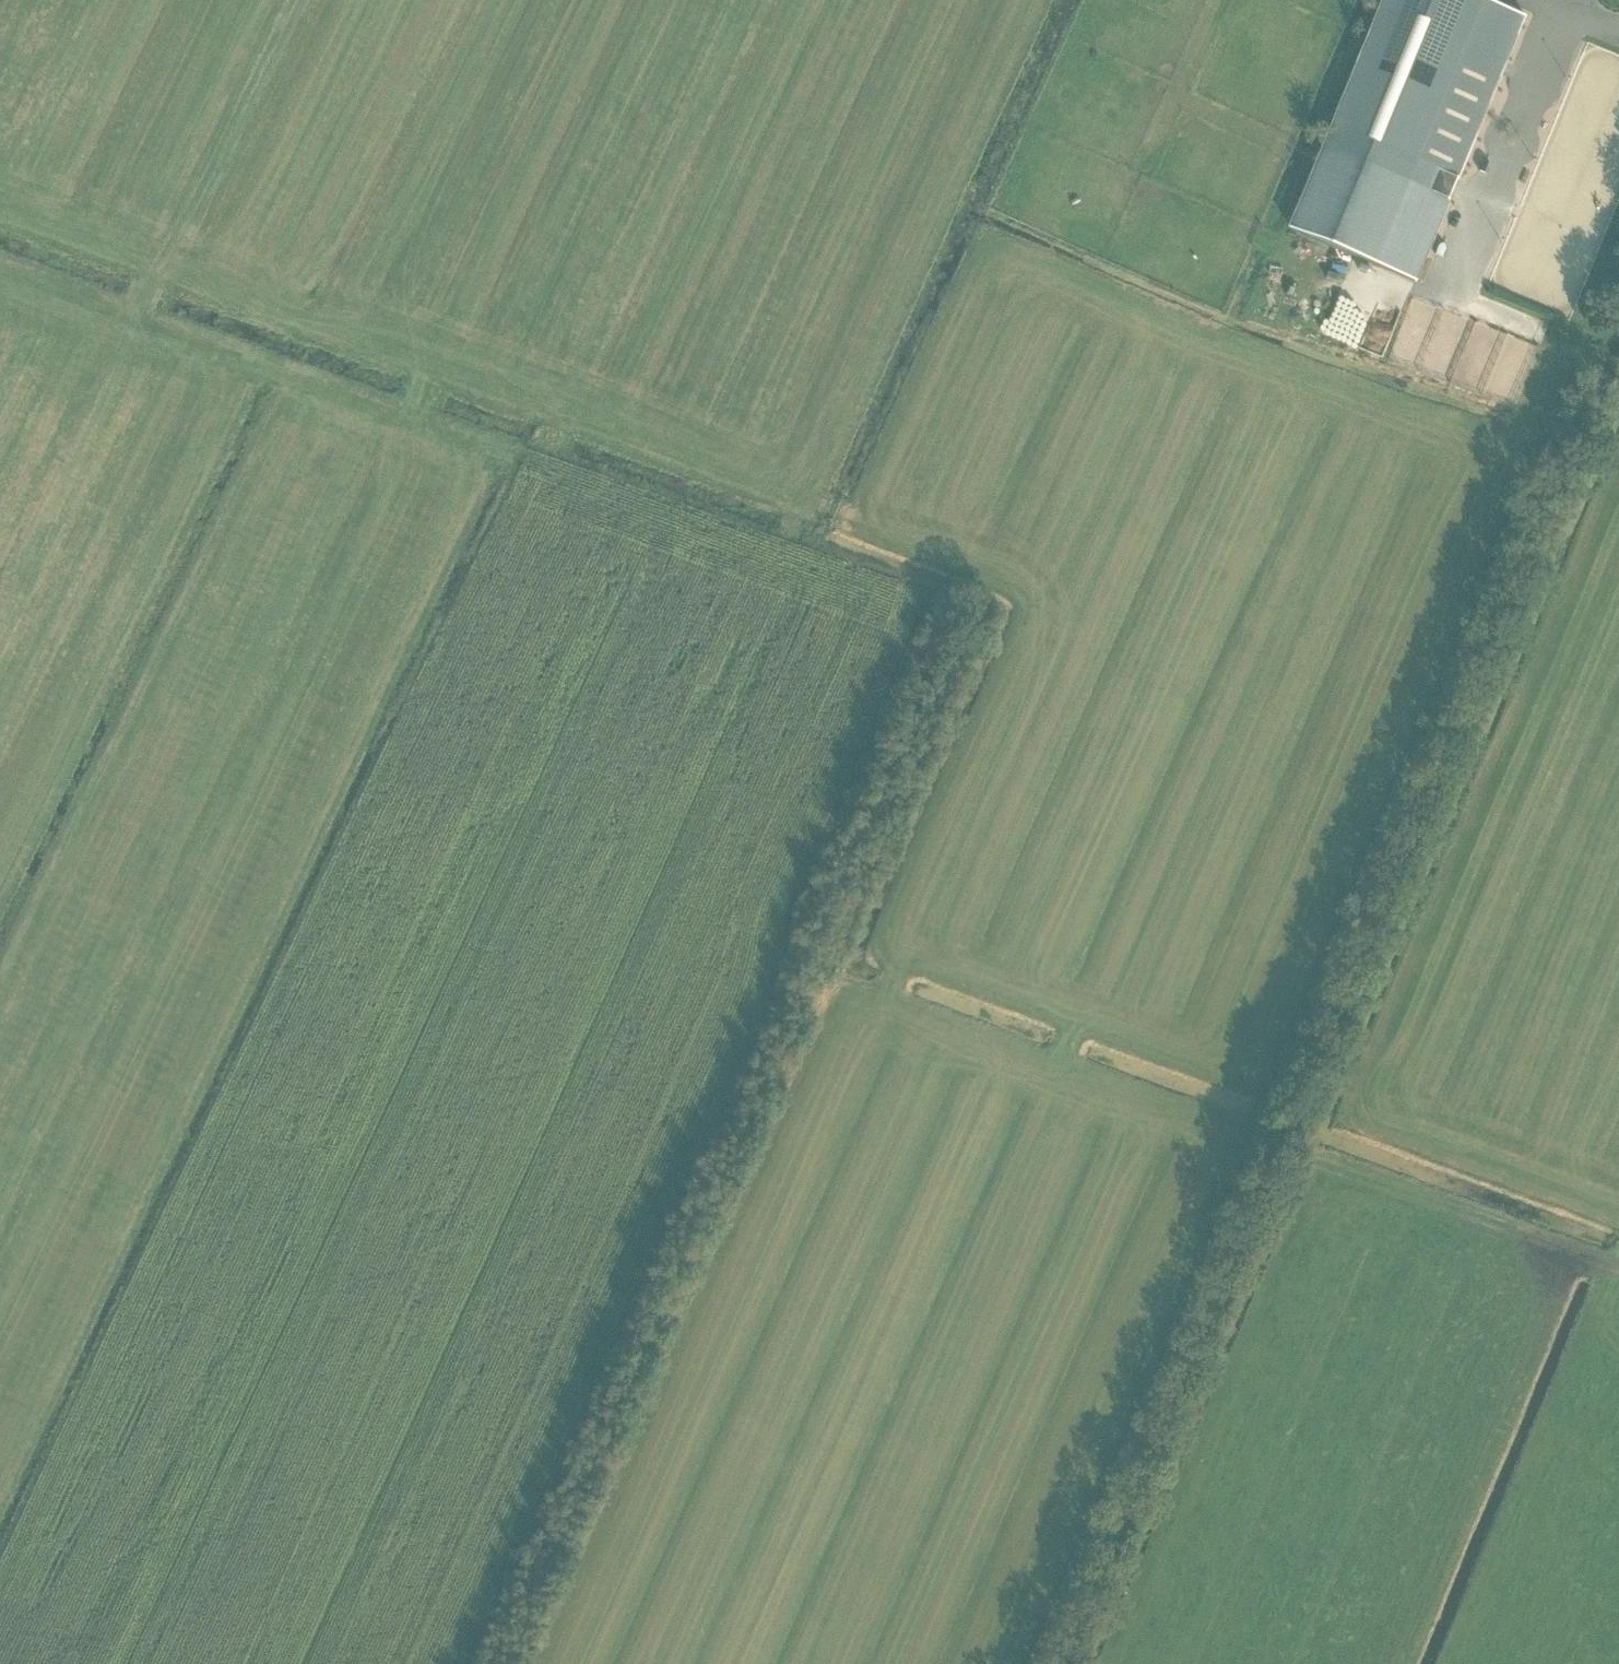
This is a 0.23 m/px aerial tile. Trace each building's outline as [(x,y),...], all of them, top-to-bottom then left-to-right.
[(1489,0),(1383,0),(1289,230),(1418,283),(1527,16),(1489,0)]
